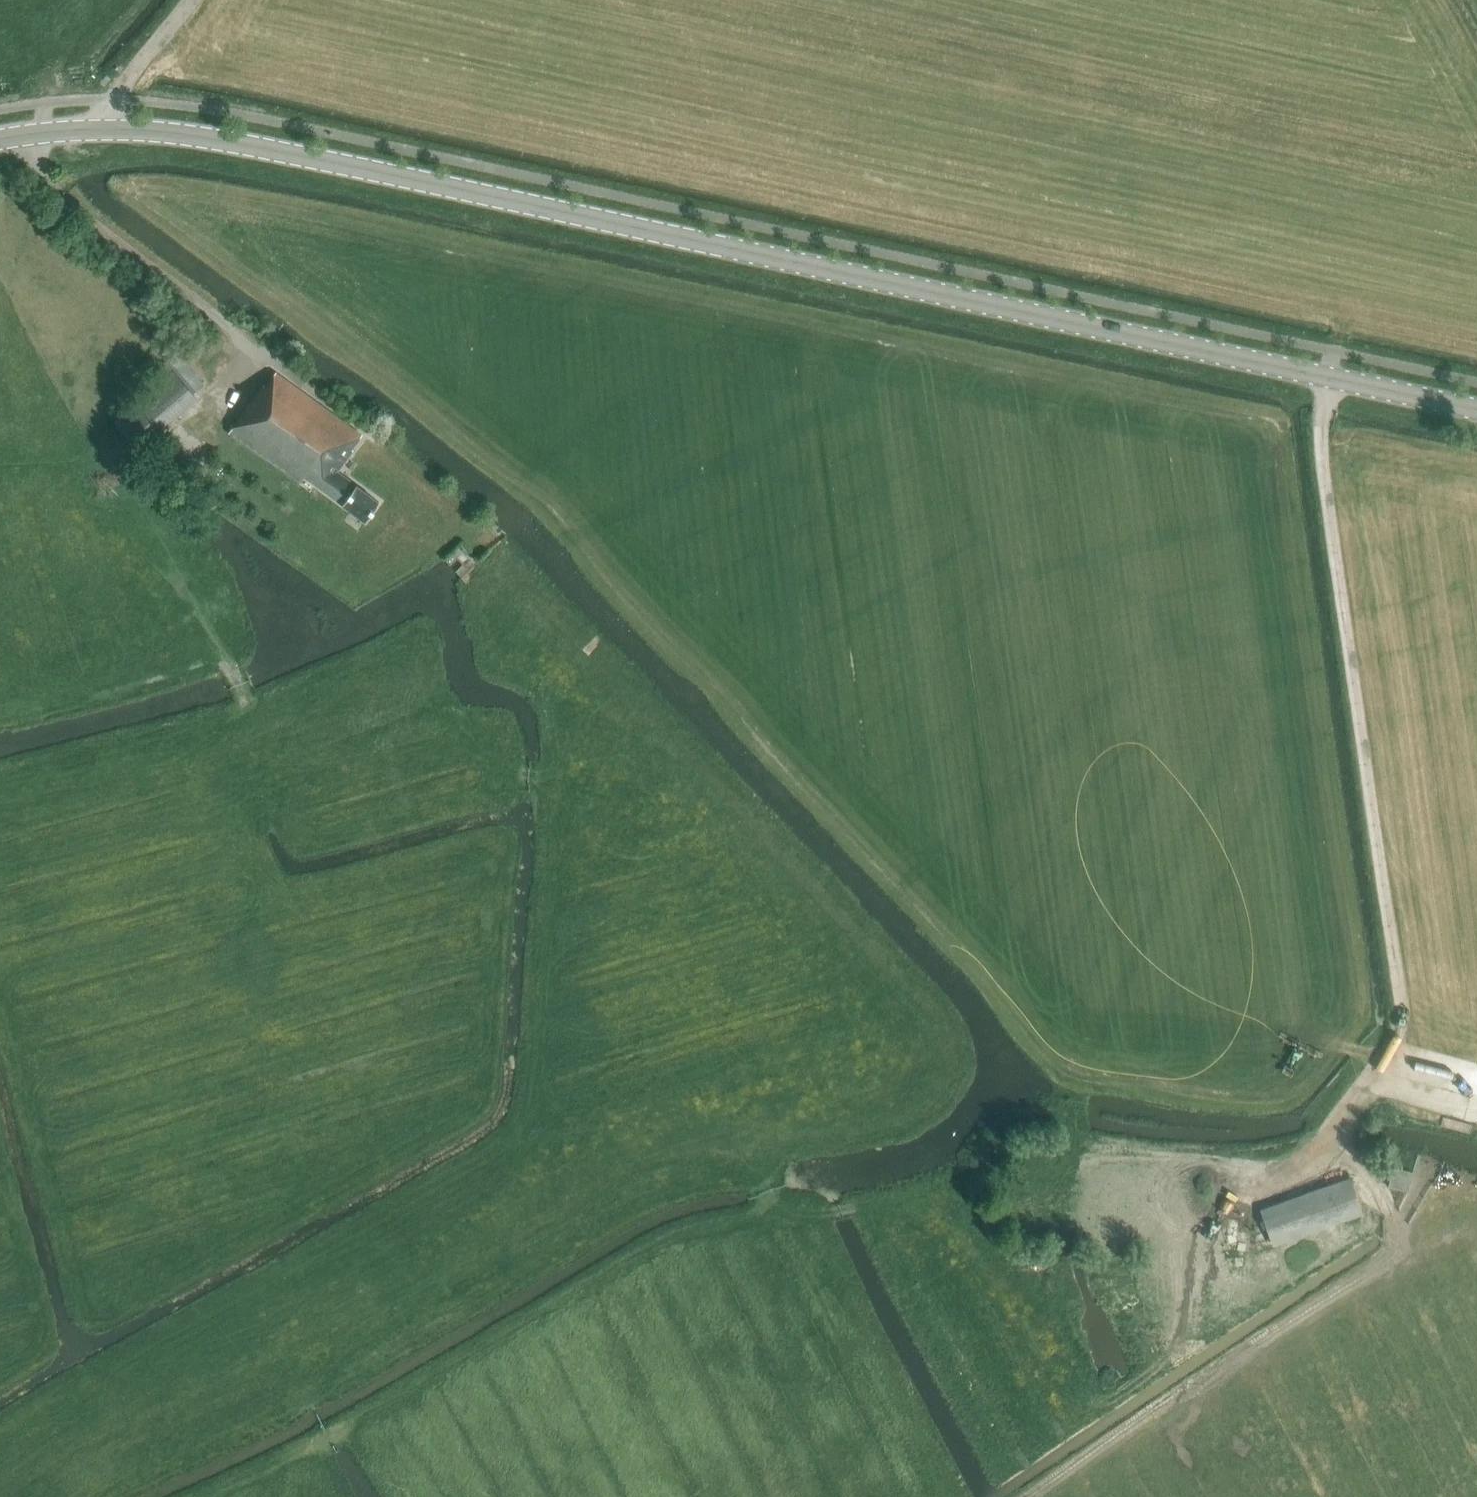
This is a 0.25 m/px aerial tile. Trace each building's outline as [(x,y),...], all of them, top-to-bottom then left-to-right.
[(194,394),(204,385),(179,355),(169,363),(172,368),(194,394)] [(361,435),(275,372),(265,386),(263,384),(228,432),(300,482),(304,476),(365,520),(379,501),(337,470),(353,449),(351,448),(361,435)] [(185,480),(191,473),(181,464),(175,472),(185,480)] [(1407,1192),(1413,1172),(1393,1166),(1387,1186),(1407,1192)] [(1272,1245),(1362,1213),(1349,1177),(1260,1208),(1272,1245)]
